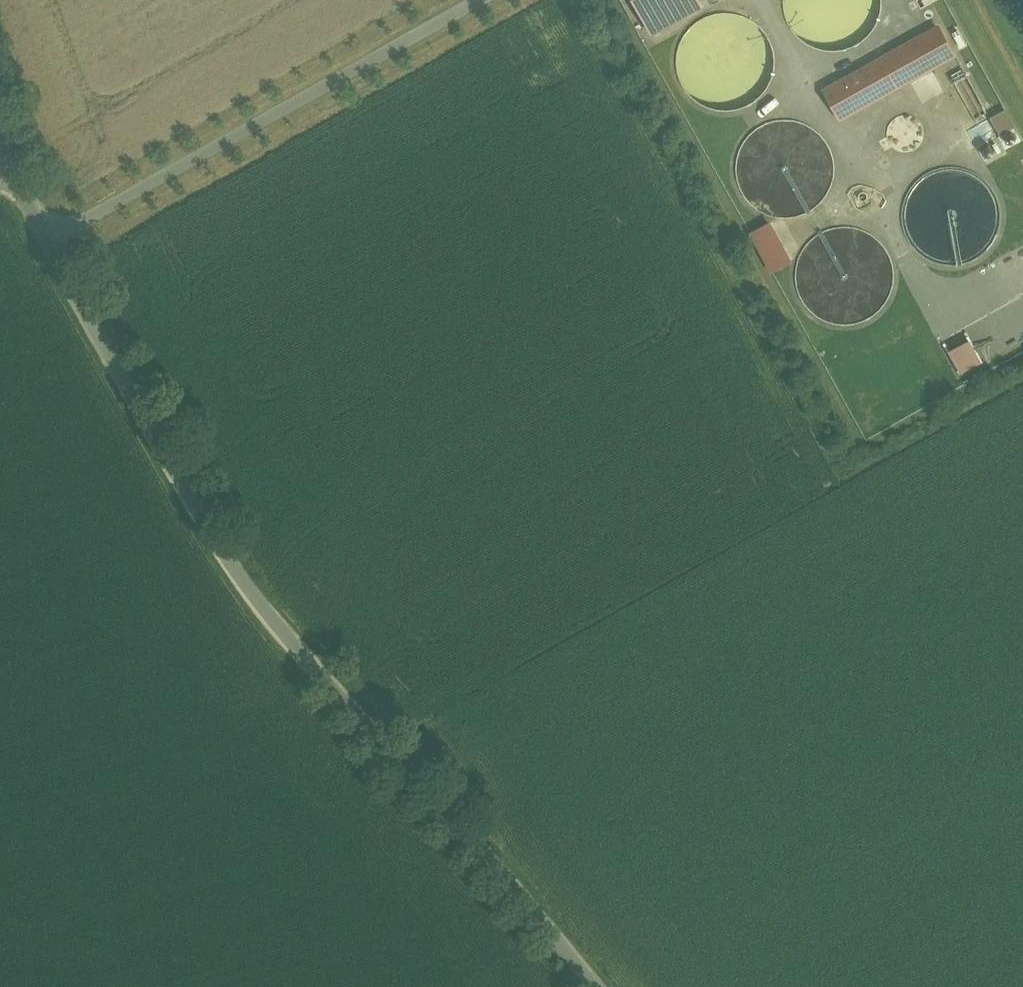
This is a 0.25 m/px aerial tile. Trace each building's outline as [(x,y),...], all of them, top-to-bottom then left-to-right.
[(649,33),(697,7),(693,0),(631,0),(649,33)] [(785,3),(786,13),(789,22),(795,33),(804,41),(814,47),(825,51),(835,51),(844,50),(854,47),(862,43),(870,36),(876,29),(880,20),(883,11),(883,1),(883,0),(785,0),(785,3)] [(917,0),(922,9),(938,0),(917,0)] [(926,13),(926,14),(926,16),(927,18),(929,19),(930,19),(932,18),(934,17),(935,16),(935,14),(935,12),(934,11),(932,10),(930,10),(929,10),(927,11),(926,13)] [(754,20),(745,16),(736,13),(719,13),(703,19),(690,29),(681,44),(678,53),(678,63),(679,72),(688,91),(704,105),(724,111),(745,107),(763,96),(768,88),(773,80),(776,70),(776,61),(775,51),(772,42),(768,33),(761,26),(754,20)] [(939,27),(826,90),(842,118),(955,55),(939,27)] [(988,113),(964,69),(952,75),(976,119),(988,113)] [(1007,146),(1022,139),(1007,109),(993,116),(1007,146)] [(911,115),(904,115),(898,117),(893,121),(889,126),(888,133),(889,139),(892,145),(897,149),(903,152),(909,152),(916,150),(921,146),(924,140),(925,134),(925,127),(922,122),(917,117),(911,115)] [(795,120),(785,120),(776,120),(767,123),(758,128),(751,134),(745,142),(740,150),(738,160),(737,169),(738,179),(741,188),(746,197),(762,211),(782,217),(803,215),(821,204),(832,186),(835,177),(836,168),(835,158),(832,149),(827,140),(821,133),(813,127),(804,123),(795,120)] [(995,153),(995,151),(995,149),(993,147),(991,146),(989,146),(987,146),(985,147),(984,149),(984,151),(984,153),(986,155),(987,156),(990,157),(992,156),(993,155),(995,153)] [(952,166),(942,167),(933,170),(924,175),(917,182),(911,189),(907,198),(904,207),(903,217),(904,226),(913,246),(930,259),(950,265),(971,262),(988,250),(994,242),(999,234),(1001,224),(1002,215),(1001,205),(998,196),(993,187),(987,180),(979,174),(971,170),(961,167),(952,166)] [(869,198),(869,196),(869,195),(868,193),(866,192),(864,192),(863,192),(861,193),(860,195),(860,197),(860,198),(861,200),(863,201),(864,201),(866,201),(868,200),(869,198)] [(750,232),(774,274),(795,262),(772,220),(750,232)] [(845,226),(836,227),(826,230),(818,235),(810,241),(805,249),(800,257),(797,267),(797,276),(798,286),(801,295),(812,311),(828,321),(847,325),(866,320),(881,309),(892,293),(895,284),(895,274),(894,265),(891,256),(886,247),(880,240),(873,234),(864,229),(855,227),(845,226)] [(966,369),(979,360),(961,335),(949,344),(966,369)]
